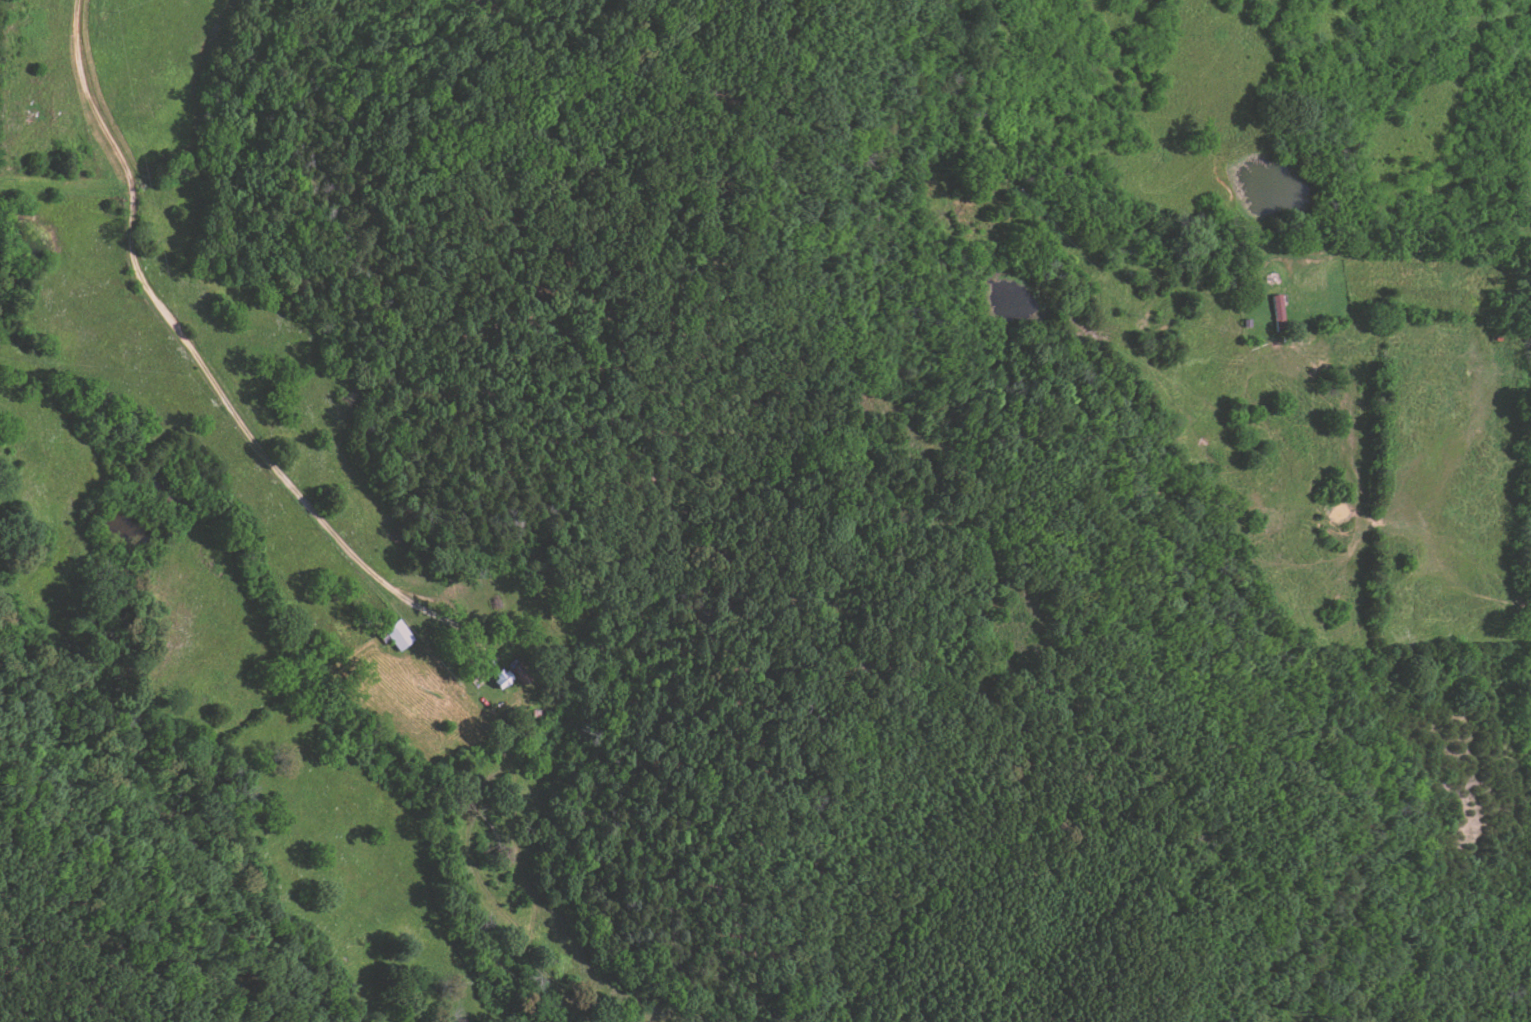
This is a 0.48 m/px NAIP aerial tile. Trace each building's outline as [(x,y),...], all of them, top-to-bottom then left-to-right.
[(1271,295),(1274,328),(1283,327),(1280,294),(1271,295)] [(413,639),(397,619),(381,631),(398,652),(413,639)] [(498,690),(512,680),(505,669),(490,679),(498,690)]
